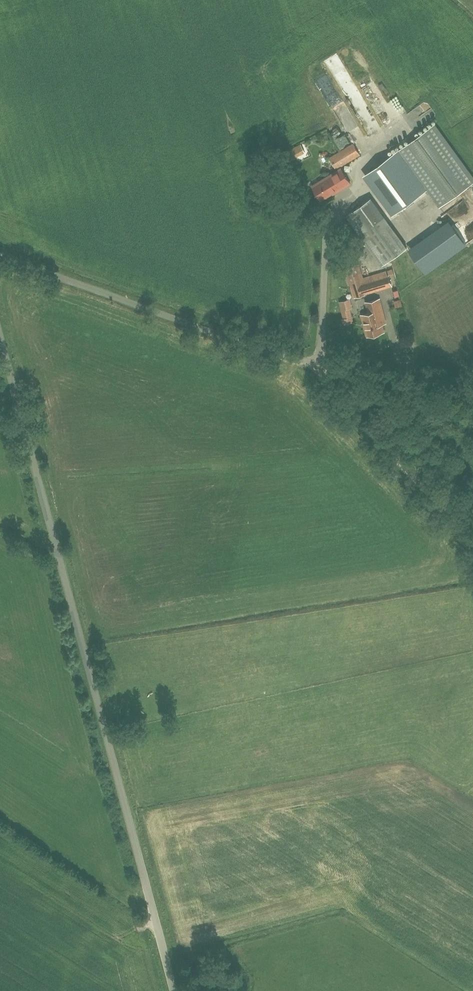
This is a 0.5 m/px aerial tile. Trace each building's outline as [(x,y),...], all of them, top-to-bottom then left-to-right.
[(336,84),(346,81),(340,61),(330,64),(336,84)] [(353,84),(343,91),(368,127),(371,125),(364,116),(372,111),(353,84)] [(437,125),(368,173),(395,212),(427,190),(440,208),(472,185),(472,178),(437,125)] [(337,169),(360,155),(353,143),(330,157),(337,169)] [(337,191),(350,183),(344,173),(335,178),(333,174),(313,186),(321,199),(336,191),(337,191)] [(389,223),(383,215),(358,232),(365,241),(389,223)] [(354,296),(390,285),(386,270),(362,278),(358,264),(356,264),(355,262),(345,266),(354,296)] [(382,324),(386,323),(380,299),(366,303),(369,314),(363,315),(368,336),(384,332),(382,324)] [(343,301),(339,301),(344,318),(350,317),(348,308),(345,309),(343,301)]
